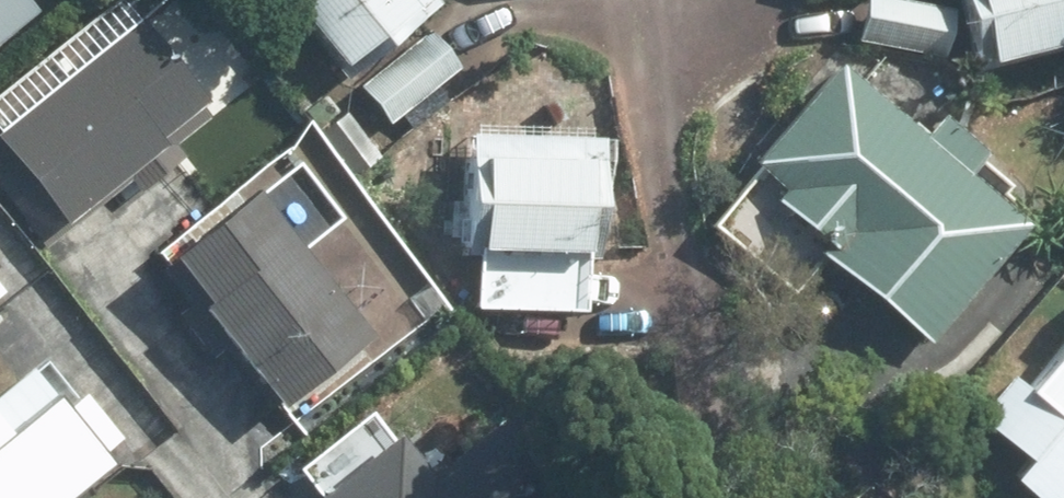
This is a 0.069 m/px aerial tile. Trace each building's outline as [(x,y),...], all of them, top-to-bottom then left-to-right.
[(44,0),(0,0),(0,36),(44,0)] [(361,63),(442,0),(312,0),(361,63)] [(860,35),(953,52),(962,2),(951,0),(867,0),(860,35)] [(995,50),(1063,34),(1063,0),(971,0),(978,28),(989,26),(995,50)] [(24,145),(5,161),(44,206),(63,189),(83,212),(223,89),(146,3),(7,125),(24,145)] [(780,153),(721,216),(797,286),(837,243),(937,336),(1042,223),(978,163),(998,141),(953,100),(933,122),(855,50),(769,143),(780,153)] [(620,132),(476,124),(469,234),(614,242),(620,132)] [(426,314),(300,151),(176,247),(302,410),(426,314)] [(1038,375),(1029,367),(992,409),(1041,451),(1022,472),(1052,497),(1063,497),(1063,346),(1038,375)] [(52,353),(0,393),(0,497),(67,497),(128,451),(52,353)] [(518,402),(445,460),(413,419),(401,428),(383,405),(311,461),(340,497),(594,497),(518,402)]
